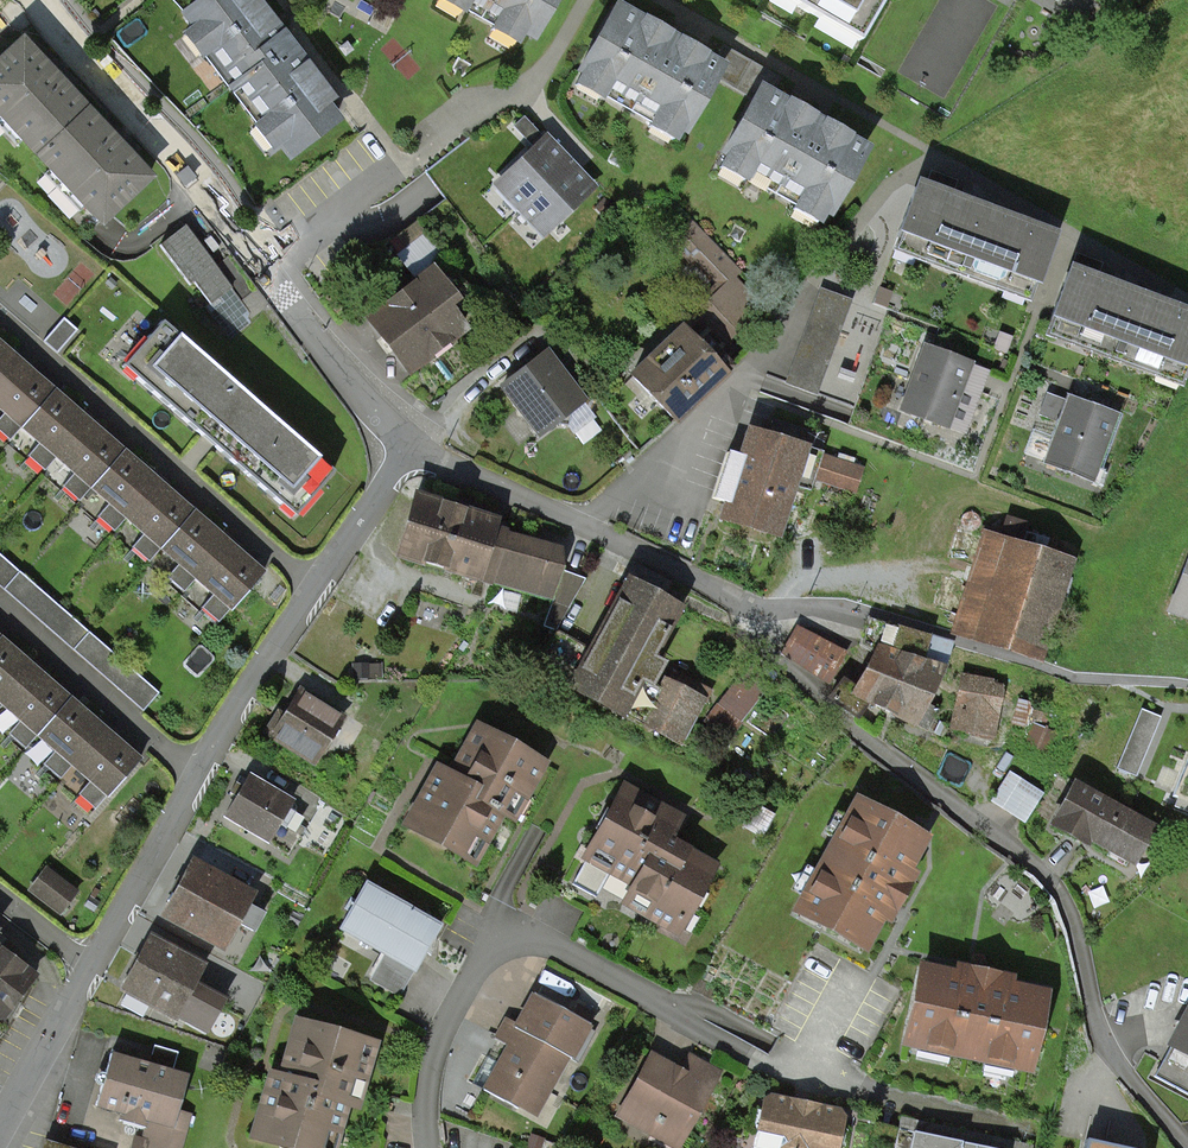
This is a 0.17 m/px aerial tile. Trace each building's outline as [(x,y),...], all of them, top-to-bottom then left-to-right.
[(210,46),(204,51),(260,124),(266,119),(291,153),(334,120),(323,105),(330,100),(288,45),(253,0),(202,0),(184,13),(210,46)] [(461,7),(493,24),(497,17),(531,35),(551,0),(465,0),(461,7)] [(795,7),(817,18),(824,5),(858,25),(870,5),(876,8),(881,0),(799,0),(795,7)] [(579,70),(604,85),(599,93),(652,123),(656,115),(681,129),(717,67),(699,57),(701,54),(670,37),(641,21),(640,23),(614,8),(579,70)] [(21,42),(0,62),(0,166),(10,176),(83,108),(49,72),(21,42)] [(723,153),(748,167),(743,175),(796,205),(800,197),(826,212),(861,149),(843,139),(845,137),(814,119),(786,103),(784,106),(758,91),(723,153)] [(114,141),(83,108),(10,176),(29,197),(81,239),(148,177),(114,141)] [(534,148),(543,139),(523,117),(513,126),(534,148)] [(534,148),(496,184),(543,233),(590,188),(571,168),(563,160),(543,139),(534,148)] [(896,238),(920,247),(917,254),(1003,286),(1006,279),(1029,288),(1048,237),(969,208),(914,188),(896,238)] [(251,314),(184,226),(158,245),(188,285),(193,281),(209,302),(203,307),(229,340),(252,323),(248,317),(251,314)] [(369,319),(407,370),(461,330),(451,316),(455,313),(475,298),(427,234),(400,255),(418,281),(369,319)] [(1072,332),(1069,340),(1155,372),(1158,364),(1182,373),(1187,357),(1187,317),(1121,292),(1067,272),(1048,323),(1072,332)] [(786,382),(816,392),(846,302),(820,292),(786,382)] [(160,323),(121,368),(207,442),(293,517),(332,472),(160,323)] [(680,329),(632,375),(675,419),(730,368),(704,339),(696,347),(693,344),(680,329)] [(22,426),(52,392),(21,365),(12,358),(0,347),(0,406),(6,411),(0,417),(0,433),(9,441),(22,426)] [(924,350),(903,409),(961,430),(983,372),(943,357),(924,350)] [(545,352),(502,385),(538,434),(553,422),(566,424),(567,412),(582,400),(567,380),(545,352)] [(79,501),(92,486),(121,452),(90,425),(83,419),(52,392),(22,426),(41,441),(28,456),(44,471),(57,456),(75,471),(62,487),(79,501)] [(1069,403),(1047,462),(1089,478),(1110,417),(1087,409),(1069,403)] [(729,501),(722,521),(787,542),(806,481),(851,495),(858,474),(748,439),(743,456),(733,453),(719,498),(724,500),(729,501)] [(149,561),(161,547),(191,513),(160,486),(152,479),(121,452),(92,486),(110,502),(97,517),(114,531),(127,516),(145,532),(132,547),(149,561)] [(418,497),(399,555),(550,599),(560,566),(561,556),(562,547),(499,530),(491,528),(493,521),(418,497)] [(231,607),(233,608),(262,575),(229,546),(222,540),(191,513),(161,547),(180,562),(166,577),(183,592),(196,577),(215,593),(202,607),(218,622),(231,607)] [(952,629),(1035,657),(1067,563),(1018,546),(1026,525),(1007,518),(999,544),(983,538),(952,629)] [(143,711),(159,693),(0,554),(0,587),(143,711)] [(1168,611),(1187,619),(1187,558),(1168,611)] [(555,632),(537,667),(642,723),(646,725),(681,743),(708,692),(672,672),(665,684),(662,682),(658,690),(649,685),(660,664),(649,659),(676,608),(661,600),(670,584),(632,564),(622,582),(626,584),(595,643),(591,651),(555,632)] [(842,681),(830,698),(857,718),(867,702),(886,711),(926,731),(937,710),(925,703),(942,670),(949,645),(868,620),(860,645),(874,653),(853,688),(842,681)] [(843,655),(795,627),(780,654),(828,682),(843,655)] [(39,734),(68,700),(36,672),(30,667),(0,641),(0,707),(3,703),(21,719),(9,734),(26,749),(39,734)] [(723,702),(712,725),(731,736),(770,682),(749,665),(723,702)] [(1001,684),(960,679),(950,730),(991,739),(1001,684)] [(279,715),(267,733),(313,762),(341,719),(299,692),(286,713),(283,718),(279,715)] [(108,794),(109,795),(139,761),(105,732),(100,727),(68,700),(39,734),(56,749),(43,764),(60,779),(73,763),(91,779),(78,795),(95,809),(108,794)] [(1159,717),(1139,709),(1115,768),(1135,776),(1159,717)] [(715,734),(695,725),(684,752),(703,758),(715,734)] [(438,771),(408,825),(472,859),(500,809),(502,810),(513,790),(523,796),(540,764),(477,730),(453,774),(451,779),(438,771)] [(1171,797),(1174,798),(1170,808),(1187,815),(1187,754),(1171,797)] [(1040,794),(1010,774),(990,801),(1023,819),(1040,794)] [(244,784),(225,816),(288,854),(303,830),(282,818),(291,802),(249,777),(244,784)] [(1085,837),(1130,862),(1146,835),(1149,829),(1073,787),(1052,824),(1082,842),(1085,837)] [(625,792),(573,884),(596,896),(611,870),(636,884),(631,893),(650,903),(645,912),(676,928),(710,867),(666,843),(663,841),(675,819),(625,792)] [(857,805),(798,912),(861,944),(878,913),(884,917),(889,908),(908,874),(901,871),(919,839),(857,805)] [(183,889),(170,913),(226,944),(249,899),(195,868),(183,889)] [(45,869),(31,889),(61,912),(75,893),(45,869)] [(349,911),(339,928),(399,963),(384,988),(399,996),(429,943),(439,926),(365,883),(355,901),(350,898),(344,908),(349,911)] [(197,967),(153,943),(141,966),(129,987),(204,1027),(219,1000),(188,983),(197,967)] [(30,996),(20,989),(28,977),(0,956),(0,1039),(30,996)] [(920,971),(906,1041),(923,1045),(920,1059),(944,1065),(947,1050),(983,1057),(980,1073),(1005,1079),(1008,1063),(1025,1067),(1040,997),(1004,989),(1006,982),(968,974),(957,971),(956,978),(920,971)] [(483,1090),(533,1118),(567,1057),(570,1059),(594,1016),(575,1006),(571,1015),(533,994),(516,1024),(506,1018),(502,1025),(494,1039),(508,1046),(483,1090)] [(1172,1044),(1187,1052),(1187,1014),(1172,1044)] [(255,1135),(299,1147),(318,1147),(323,1130),(332,1133),(349,1077),(358,1080),(368,1045),(297,1024),(283,1072),(281,1079),(272,1076),(255,1135)] [(1172,1044),(1155,1076),(1187,1094),(1187,1052),(1172,1044)] [(110,1054),(95,1106),(121,1113),(119,1121),(145,1128),(144,1133),(142,1139),(154,1142),(152,1147),(180,1147),(190,1113),(178,1110),(187,1077),(170,1072),(163,1070),(153,1067),(148,1065),(141,1064),(110,1054)] [(652,1058),(620,1114),(678,1142),(707,1088),(678,1072),(652,1058)] [(763,1101),(753,1147),(836,1147),(841,1116),(839,1111),(804,1104),(769,1096),(763,1101)] [(912,1132),(908,1147),(958,1147),(959,1143),(937,1138),(912,1132)]
